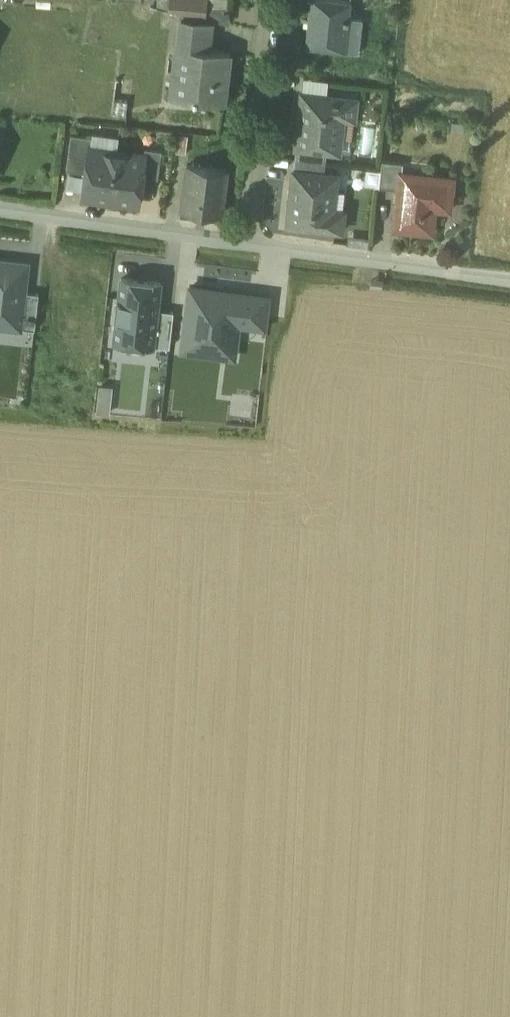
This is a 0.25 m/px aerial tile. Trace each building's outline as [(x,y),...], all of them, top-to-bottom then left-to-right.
[(168,9),(192,15),(193,0),(169,0),(168,9)] [(345,0),(310,0),(305,47),(346,51),(351,1),(345,0)] [(231,6),(204,3),(203,18),(212,20),(229,24),(231,6)] [(212,20),(182,17),(180,33),(202,36),(210,36),(212,20)] [(202,36),(180,33),(179,46),(176,45),(172,82),(193,85),(192,99),(225,102),(231,51),(201,48),(202,36)] [(130,79),(116,78),(113,97),(127,99),(130,79)] [(356,98),(302,92),(301,94),(307,94),(305,113),(299,112),(295,146),(326,150),(339,151),(343,116),(354,117),(356,98)] [(127,99),(113,97),(112,112),(125,113),(127,99)] [(92,137),(71,134),(66,170),(86,173),(89,149),(90,149),(92,137)] [(188,136),(178,135),(176,152),(186,154),(188,136)] [(326,150),(297,146),(296,158),(325,161),(326,150)] [(161,150),(145,148),(144,156),(145,156),(142,176),(158,178),(161,150)] [(90,149),(89,149),(86,173),(83,196),(110,200),(117,152),(90,149)] [(144,156),(117,152),(110,200),(138,204),(142,176),(145,156),(144,156)] [(325,161),(296,158),(295,170),(323,173),(325,161)] [(402,161),(382,159),(379,185),(398,187),(399,172),(401,172),(402,161)] [(227,170),(187,165),(181,209),(221,214),(227,170)] [(295,170),(293,170),(289,206),(294,207),(292,222),(287,221),(287,223),(341,229),(344,210),(333,208),(337,175),(323,173),(295,170)] [(401,172),(399,172),(398,187),(393,227),(431,231),(435,198),(450,200),(452,178),(401,172)] [(352,233),(351,241),(371,244),(372,236),(352,233)] [(19,319),(23,291),(24,291),(27,264),(0,261),(0,317),(19,319)] [(112,339),(155,343),(162,279),(120,275),(112,339)] [(243,293),(189,286),(180,349),(234,357),(239,323),(243,293)] [(38,293),(24,291),(23,291),(19,319),(19,327),(34,329),(38,293)] [(271,297),(243,293),(239,323),(267,327),(271,297)]
